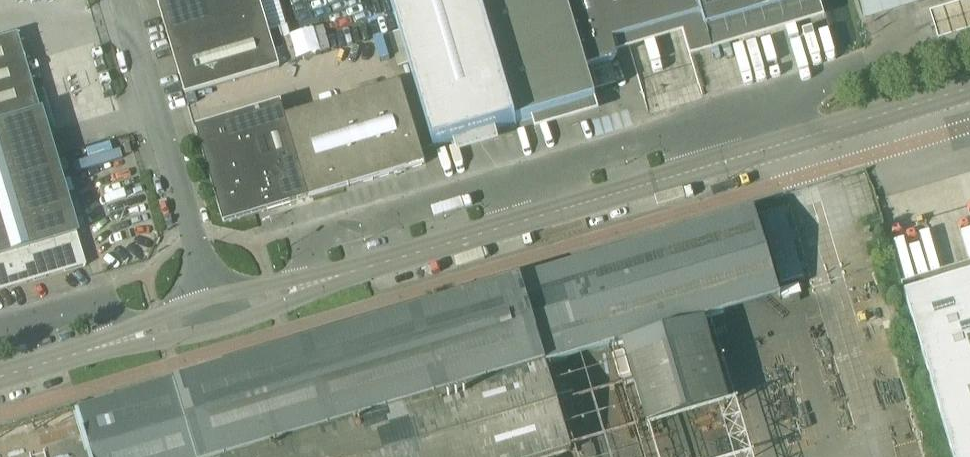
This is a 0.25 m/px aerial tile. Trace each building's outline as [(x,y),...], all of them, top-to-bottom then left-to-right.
[(185,96),(279,68),(259,0),(157,0),(185,96)] [(445,145),(454,142),(496,129),(504,127),(516,123),(480,0),(402,0),(445,145)] [(516,123),(533,118),(596,99),(592,89),(614,82),(608,62),(611,61),(616,53),(613,42),(627,38),(680,22),(701,16),(705,29),(801,0),(480,0),(516,123)] [(930,13),(935,31),(938,42),(969,31),(969,1),(930,13)] [(0,39),(0,123),(38,111),(15,35),(0,39)] [(223,224),(257,214),(425,164),(400,78),(381,84),(382,89),(286,117),(282,103),(195,128),(223,224)] [(84,266),(38,111),(0,123),(0,291),(84,266)] [(784,208),(761,215),(781,283),(804,276),(784,208)] [(79,413),(93,456),(550,456),(571,451),(555,397),(574,391),(567,365),(548,371),(547,367),(623,344),(648,428),(729,404),(703,319),(780,296),(755,212),(79,413)] [(905,296),(953,456),(969,456),(969,276),(905,296)]
